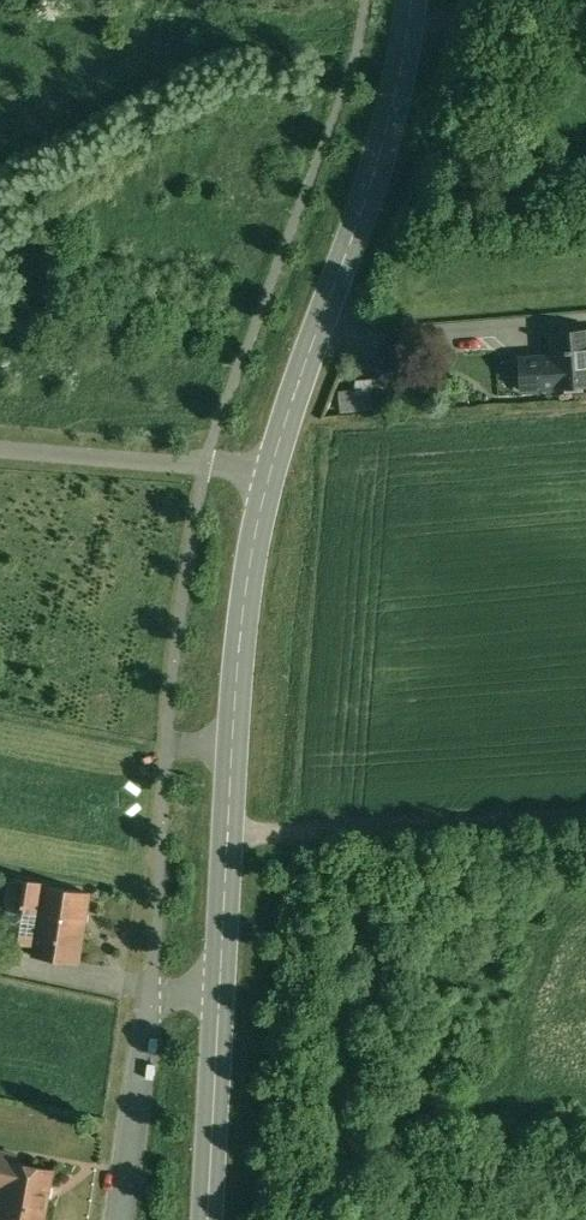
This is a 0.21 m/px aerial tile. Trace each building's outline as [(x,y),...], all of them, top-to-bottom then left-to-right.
[(552,333),(556,386),(585,384),(585,330),(552,333)] [(368,378),(348,379),(349,389),(334,390),(336,410),(371,408),(368,378)] [(89,893),(44,885),(44,884),(12,879),(4,931),(10,939),(35,943),(33,955),(78,962),(89,893)] [(9,1162),(10,1155),(0,1153),(0,1190),(3,1191),(0,1205),(0,1219),(45,1219),(55,1172),(9,1162)]
